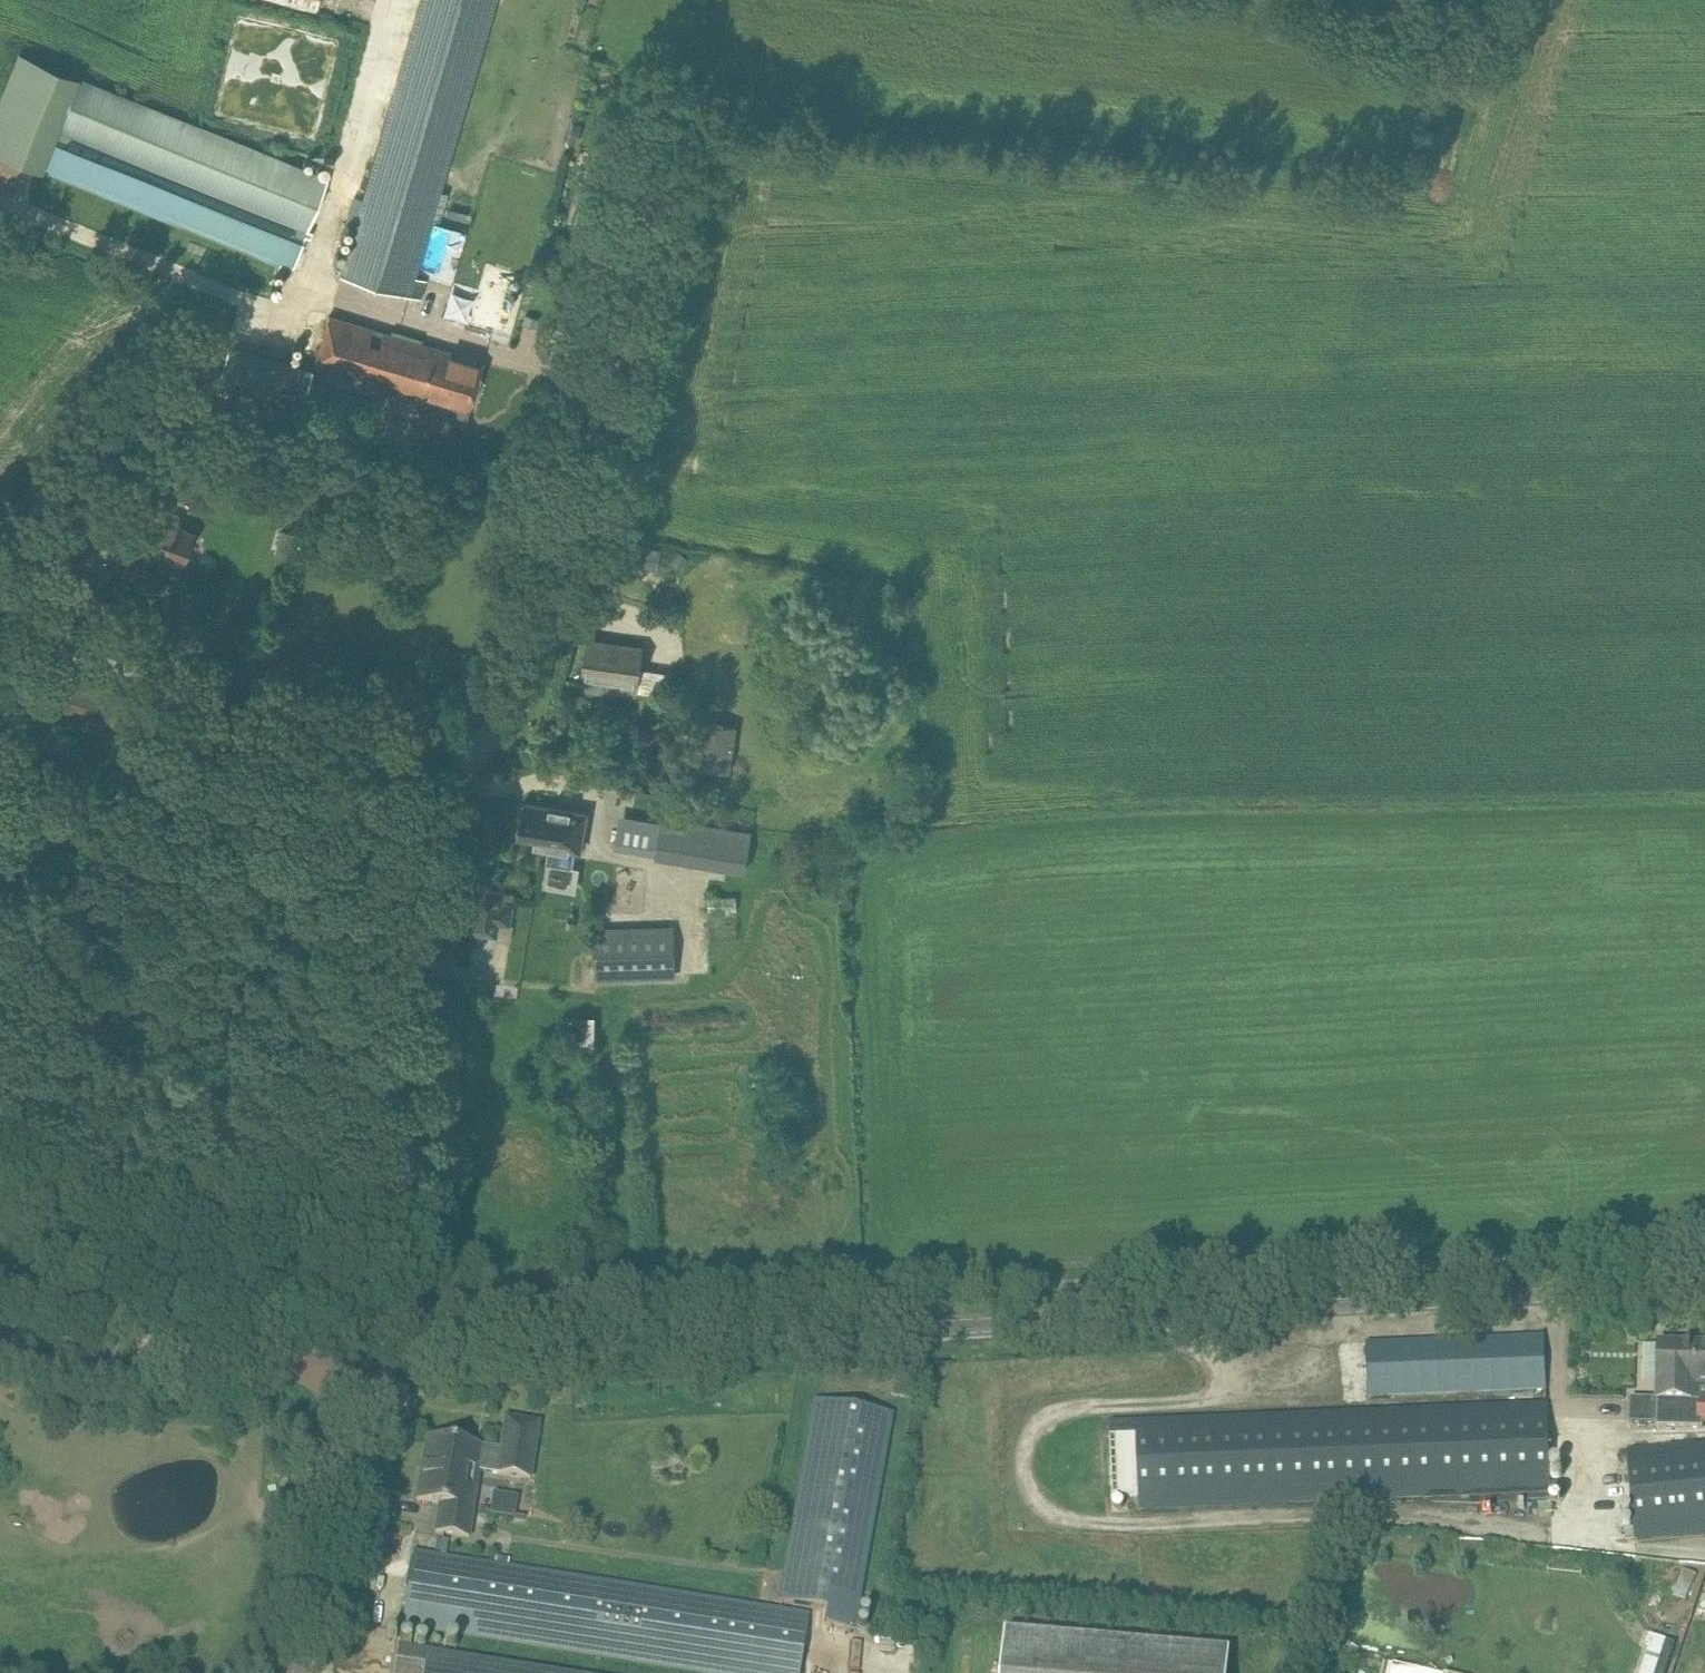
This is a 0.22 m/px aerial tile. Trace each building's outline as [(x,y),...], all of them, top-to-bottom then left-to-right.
[(318,0),(265,0),(315,13),(318,0)] [(341,276),(411,296),(413,289),(418,272),(431,229),(433,221),(434,219),(441,195),(497,0),(421,0),(396,85),(363,198),(358,215),(343,269),(341,276)] [(284,41),(272,39),(270,52),(319,57),(322,32),(285,28),(284,41)] [(78,77),(56,131),(72,137),(307,231),(329,175),(199,124),(193,122),(78,77)] [(629,99),(637,101),(642,80),(634,78),(629,99)] [(574,120),(569,142),(577,144),(583,123),(574,120)] [(56,131),(41,171),(291,271),(307,234),(71,139),(72,137),(56,131)] [(601,260),(589,257),(584,275),(596,278),(601,260)] [(328,316),(314,364),(387,385),(395,388),(415,394),(420,395),(416,411),(464,425),(469,409),(470,407),(482,365),(450,355),(451,352),(328,316)] [(301,405),(312,369),(227,345),(217,380),(301,405)] [(304,408),(367,427),(375,402),(311,383),(304,408)] [(433,439),(427,445),(429,454),(438,456),(444,449),(442,441),(433,439)] [(170,507),(149,499),(132,545),(180,563),(191,534),(164,523),(170,507)] [(635,544),(632,562),(658,566),(661,549),(635,544)] [(617,694),(617,691),(636,694),(642,648),(589,640),(582,689),(617,694)] [(735,727),(699,722),(693,766),(729,771),(735,727)] [(623,803),(607,800),(602,829),(619,832),(622,815),(623,803)] [(523,802),(517,833),(535,836),(534,844),(543,845),(549,846),(546,864),(573,868),(576,851),(581,852),(587,813),(545,806),(523,802)] [(625,817),(620,849),(656,855),(661,824),(661,823),(625,817)] [(503,892),(472,887),(465,931),(495,936),(498,922),(508,924),(511,904),(501,902),(503,892)] [(674,926),(595,927),(596,978),(676,976),(674,926)] [(764,1092),(780,1080),(773,1070),(757,1082),(764,1092)] [(1546,1389),(1544,1335),(1366,1342),(1368,1396),(1546,1389)] [(1660,1423),(1660,1426),(1699,1427),(1700,1421),(1700,1400),(1695,1400),(1697,1343),(1662,1342),(1661,1399),(1660,1423)] [(1695,1400),(1700,1400),(1704,1400),(1704,1343),(1697,1343),(1695,1400)] [(1420,1403),(1544,1400),(1544,1391),(1419,1395),(1420,1403)] [(1631,1398),(1630,1422),(1660,1423),(1661,1399),(1631,1398)] [(853,1628),(891,1413),(816,1400),(781,1599),(828,1608),(825,1623),(853,1628)] [(1242,1416),(1110,1422),(1110,1436),(1113,1495),(1139,1494),(1139,1505),(1246,1501),(1550,1488),(1548,1426),(1547,1404),(1242,1416)] [(501,1449),(427,1437),(417,1499),(440,1503),(435,1531),(469,1536),(479,1471),(530,1479),(539,1422),(506,1417),(501,1449)] [(1626,1451),(1635,1538),(1704,1531),(1704,1443),(1626,1451)] [(1552,1515),(1551,1501),(1538,1502),(1539,1516),(1552,1515)] [(809,1614),(414,1551),(402,1624),(711,1672),(800,1672),(809,1614)] [(1230,1648),(1005,1628),(1001,1672),(1228,1672),(1230,1648)] [(399,1644),(394,1672),(579,1672),(399,1644)] [(1547,1648),(1538,1646),(1533,1668),(1541,1670),(1547,1648)] [(1655,1662),(1645,1659),(1641,1672),(1652,1672),(1655,1662)]
